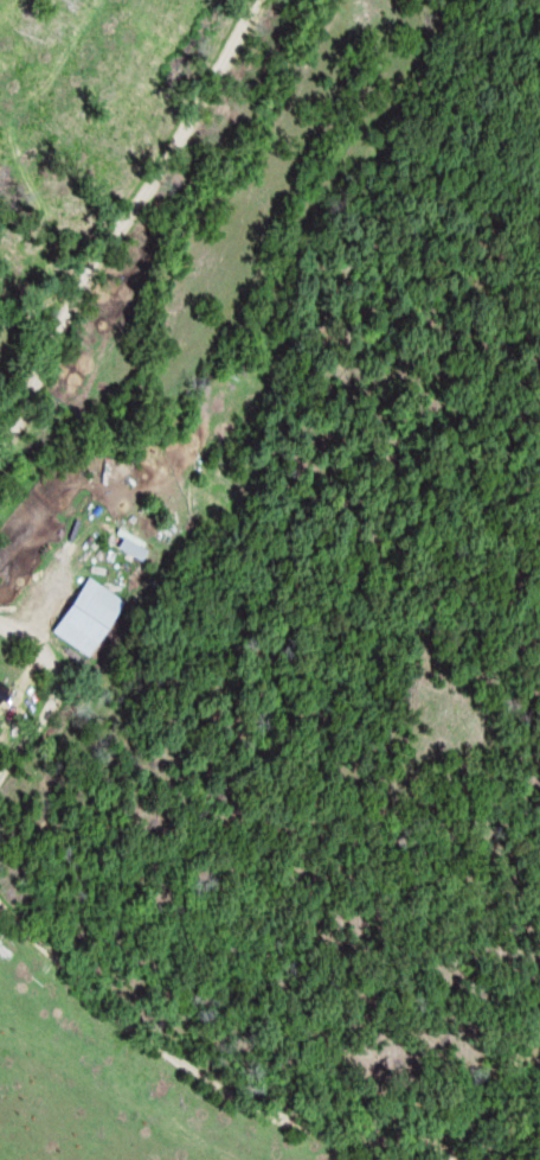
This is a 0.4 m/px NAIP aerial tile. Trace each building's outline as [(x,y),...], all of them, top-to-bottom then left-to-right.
[(96,654),(132,600),(94,575),(59,629),(96,654)]
